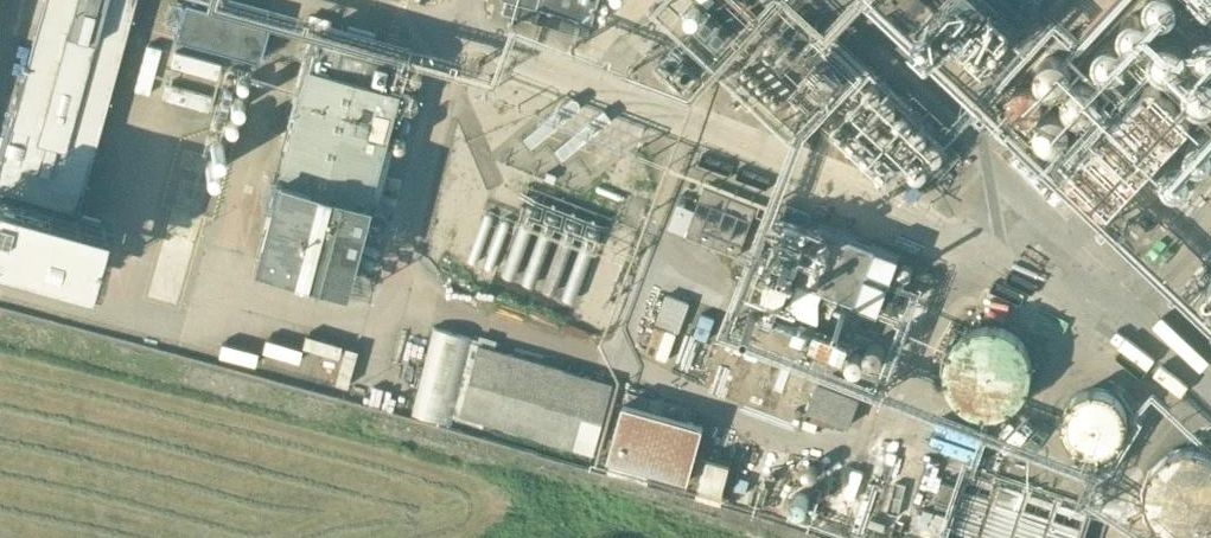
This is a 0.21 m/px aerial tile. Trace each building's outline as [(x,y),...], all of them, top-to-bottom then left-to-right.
[(0,160),(0,186),(78,207),(134,0),(44,0),(0,160)] [(189,0),(185,0),(175,35),(259,58),(269,22),(189,0)] [(535,6),(590,21),(596,0),(537,0),(535,6)] [(684,32),(718,64),(729,51),(733,55),(744,43),(740,40),(748,31),(715,0),(714,0),(684,32)] [(998,0),(945,0),(936,10),(990,59),(1023,23),(998,0)] [(1026,21),(1046,0),(1002,0),(1026,21)] [(535,6),(518,2),(514,15),(532,20),(535,6)] [(590,21),(535,6),(532,20),(586,35),(590,21)] [(855,69),(792,10),(738,69),(800,128),(855,69)] [(401,58),(315,34),(308,62),(278,175),(279,175),(363,198),(393,85),(394,85),(401,58)] [(135,87),(152,90),(160,42),(143,39),(135,87)] [(169,65),(219,72),(222,56),(190,52),(191,43),(172,40),(169,65)] [(1131,100),(1130,101),(1128,103),(1127,105),(1127,108),(1127,109),(1123,113),(1120,113),(1118,114),(1116,116),(1114,118),(1113,120),(1113,122),(1113,123),(1107,129),(1106,130),(1103,130),(1101,132),(1099,134),(1098,136),(1097,138),(1097,140),(1094,144),(1091,144),(1089,145),(1087,147),(1085,149),(1085,150),(1084,152),(1084,155),(1079,160),(1075,161),(1073,162),(1071,163),(1070,165),(1069,168),(1068,171),(1069,173),(1069,175),(1070,176),(1072,178),(1074,179),(1076,180),(1078,180),(1080,180),(1083,183),(1083,184),(1083,187),(1084,189),(1086,191),(1088,193),(1090,194),(1093,194),(1095,194),(1097,196),(1097,198),(1098,200),(1099,203),(1101,206),(1103,207),(1106,208),(1108,208),(1109,208),(1111,207),(1113,206),(1114,205),(1116,203),(1117,201),(1117,198),(1117,197),(1123,191),(1125,191),(1128,190),(1130,188),(1132,186),(1133,184),(1133,182),(1133,180),(1136,177),(1140,176),(1143,175),(1145,172),(1146,170),(1147,168),(1147,166),(1152,160),(1155,160),(1157,159),(1159,157),(1160,156),(1161,154),(1162,152),(1162,149),(1165,146),(1168,145),(1171,144),(1173,143),(1174,141),(1175,139),(1176,137),(1176,135),(1181,129),(1183,129),(1185,128),(1188,127),(1190,124),(1191,122),(1191,121),(1191,119),(1191,117),(1190,114),(1187,111),(1184,109),(1181,109),(1180,109),(1177,107),(1177,104),(1176,102),(1175,100),(1174,98),(1172,97),(1169,96),(1167,95),(1165,95),(1162,93),(1163,91),(1162,88),(1161,86),(1159,84),(1158,83),(1156,82),(1153,81),(1150,82),(1147,83),(1145,85),(1144,87),(1143,89),(1143,91),(1143,92),(1137,98),(1133,99),(1131,100)] [(835,139),(815,121),(804,133),(823,152),(835,139)] [(363,198),(279,175),(257,257),(322,274),(321,275),(343,281),(365,198),(363,198)] [(758,205),(705,185),(687,233),(713,243),(726,208),(753,218),(758,205)] [(378,203),(374,202),(371,203),(369,204),(368,205),(366,207),(365,209),(365,210),(365,212),(365,215),(366,217),(368,219),(370,221),(374,222),(378,221),(380,220),(382,218),(383,217),(384,215),(384,214),(385,212),(384,209),(383,207),(381,205),(380,204),(378,203)] [(1149,205),(1132,224),(1142,234),(1160,215),(1149,205)] [(753,218),(726,208),(713,243),(740,253),(753,218)] [(819,228),(782,214),(753,289),(789,303),(790,302),(819,228)] [(901,253),(821,222),(819,228),(790,302),(814,312),(824,287),(880,308),(901,253)] [(649,345),(672,352),(691,295),(669,287),(659,317),(649,345)] [(1032,406),(1045,330),(963,316),(950,392),(1032,406)] [(470,333),(433,323),(411,408),(448,418),(470,333)] [(323,345),(316,369),(351,378),(361,343),(309,329),(306,340),(323,345)] [(615,378),(477,340),(458,408),(596,447),(615,378)] [(861,392),(821,377),(811,404),(851,419),(861,392)] [(694,403),(629,385),(611,452),(615,453),(612,465),(648,475),(651,463),(691,474),(706,419),(690,415),(694,403)] [(732,457),(710,451),(706,466),(729,472),(732,457)] [(725,485),(703,479),(706,466),(704,465),(698,491),(724,497),(730,472),(729,472),(725,485)] [(729,472),(706,466),(703,479),(725,485),(729,472)] [(958,479),(944,475),(937,496),(951,501),(958,479)] [(950,510),(938,506),(934,518),(946,522),(950,510)]
